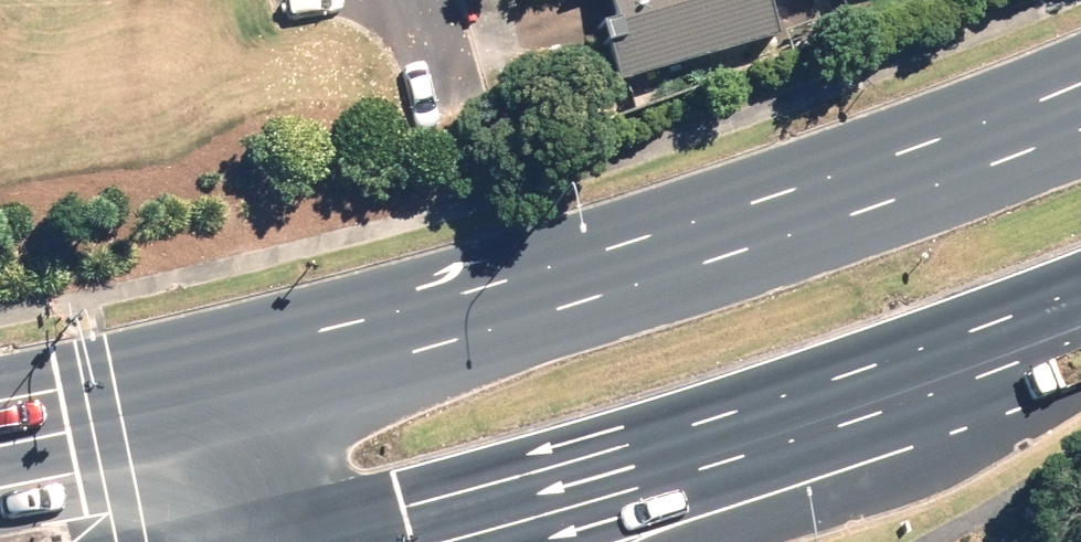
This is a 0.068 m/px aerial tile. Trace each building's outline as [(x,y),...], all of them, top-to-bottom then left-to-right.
[(623,27),(608,31),(624,82),(781,35),(770,0),(615,0),(623,27)]
